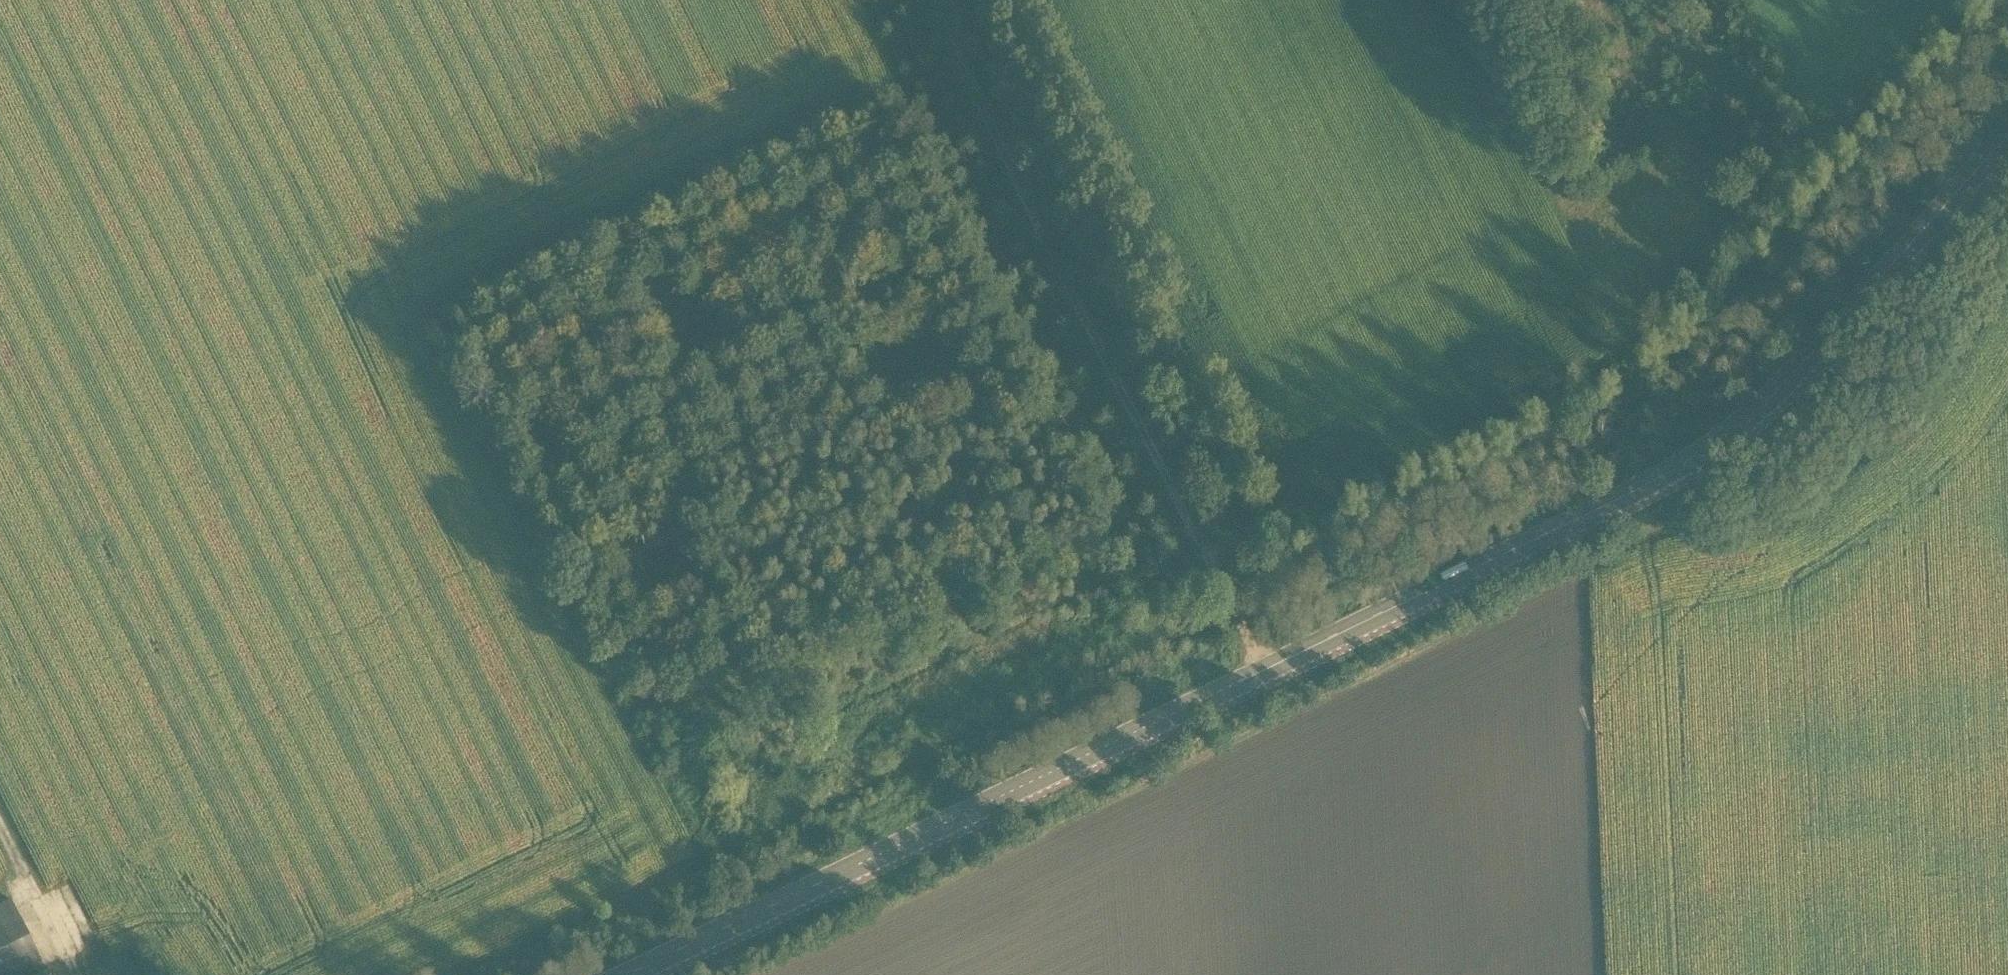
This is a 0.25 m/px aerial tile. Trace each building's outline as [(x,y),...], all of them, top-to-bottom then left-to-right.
[(10,903),(0,909),(0,974),(40,974),(45,972),(10,903)]
